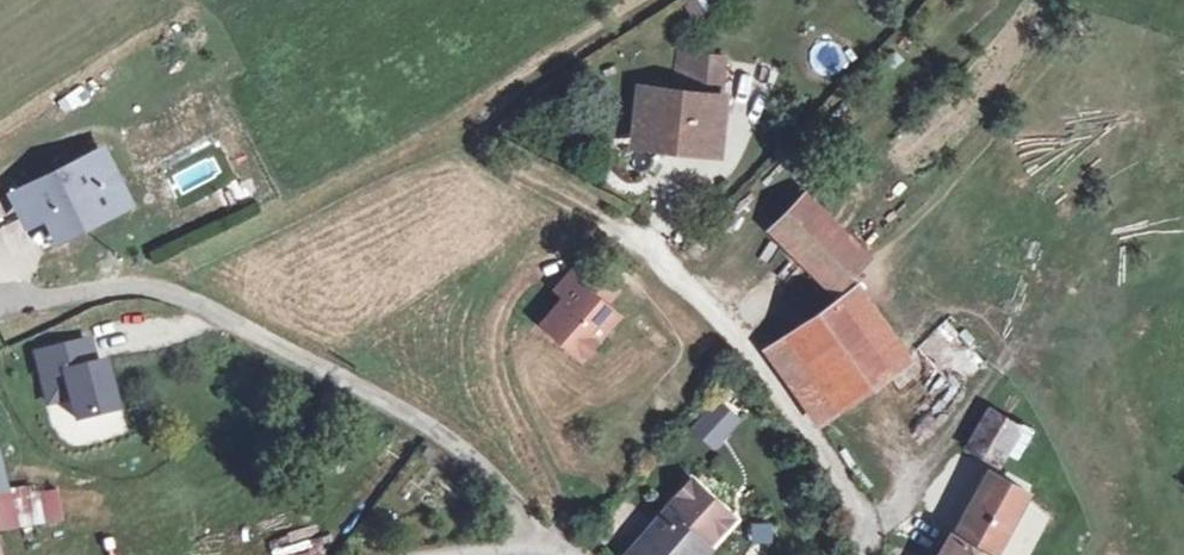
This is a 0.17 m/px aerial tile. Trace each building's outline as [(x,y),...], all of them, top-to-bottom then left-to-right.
[(675,60),(669,95),(711,103),(718,69),(675,60)] [(711,103),(669,95),(637,89),(628,140),(707,155),(716,104),(711,103)] [(61,210),(71,233),(133,205),(110,156),(23,196),(32,223),(48,216),(61,210)] [(761,212),(811,273),(847,243),(795,185),(761,212)] [(61,210),(48,216),(59,239),(71,233),(61,210)] [(609,284),(576,256),(558,275),(566,283),(557,293),(536,319),(574,352),(609,310),(596,298),(609,284)] [(566,283),(558,275),(548,286),(557,293),(566,283)] [(825,291),(774,328),(828,402),(897,351),(845,276),(825,291)] [(920,343),(958,384),(985,358),(947,318),(920,343)] [(828,402),(774,328),(757,342),(809,416),(828,402)] [(69,424),(116,418),(108,358),(93,360),(91,340),(34,347),(41,408),(66,405),(69,424)] [(981,404),(962,439),(994,456),(1013,421),(981,404)] [(63,522),(57,485),(7,493),(0,452),(0,533),(63,522)] [(1025,484),(986,465),(938,554),(988,554),(1025,484)] [(734,514),(698,474),(611,554),(688,554),(734,514)]
